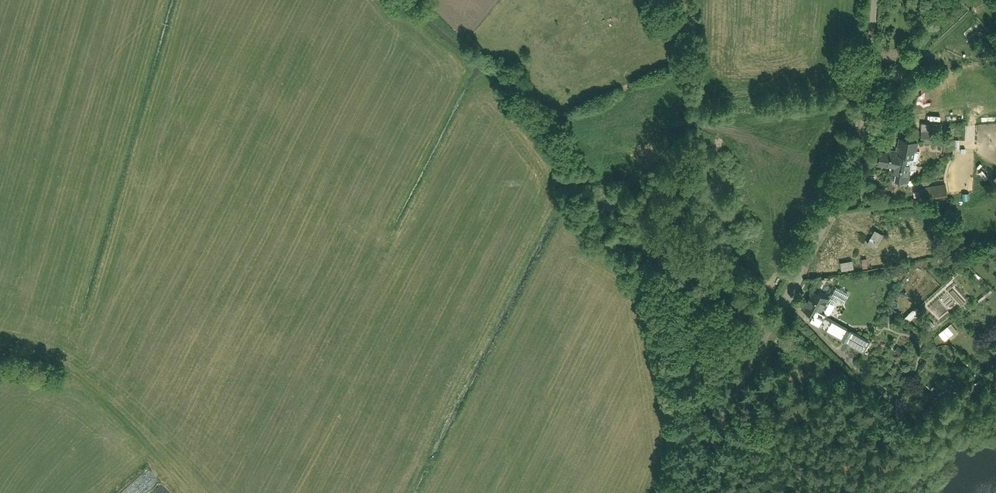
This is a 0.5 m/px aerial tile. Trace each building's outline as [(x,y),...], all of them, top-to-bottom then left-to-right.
[(919,145),(933,145),(932,124),(919,124),(919,145)] [(891,168),(889,177),(908,182),(917,142),(897,138),(894,153),(878,149),(875,164),(891,168)] [(950,153),(959,153),(959,142),(950,142),(950,153)] [(919,199),(946,194),(944,181),(917,187),(919,199)] [(868,244),(876,248),(884,235),(876,230),(868,244)] [(838,263),(839,272),(853,272),(852,263),(838,263)] [(832,296),(846,297),(847,289),(833,287),(832,296)] [(813,290),(802,309),(813,315),(810,320),(819,325),(824,316),(825,313),(829,315),(836,302),(813,290)] [(824,316),(819,325),(843,339),(849,330),(824,316)] [(925,318),(918,325),(926,334),(933,326),(925,318)]
